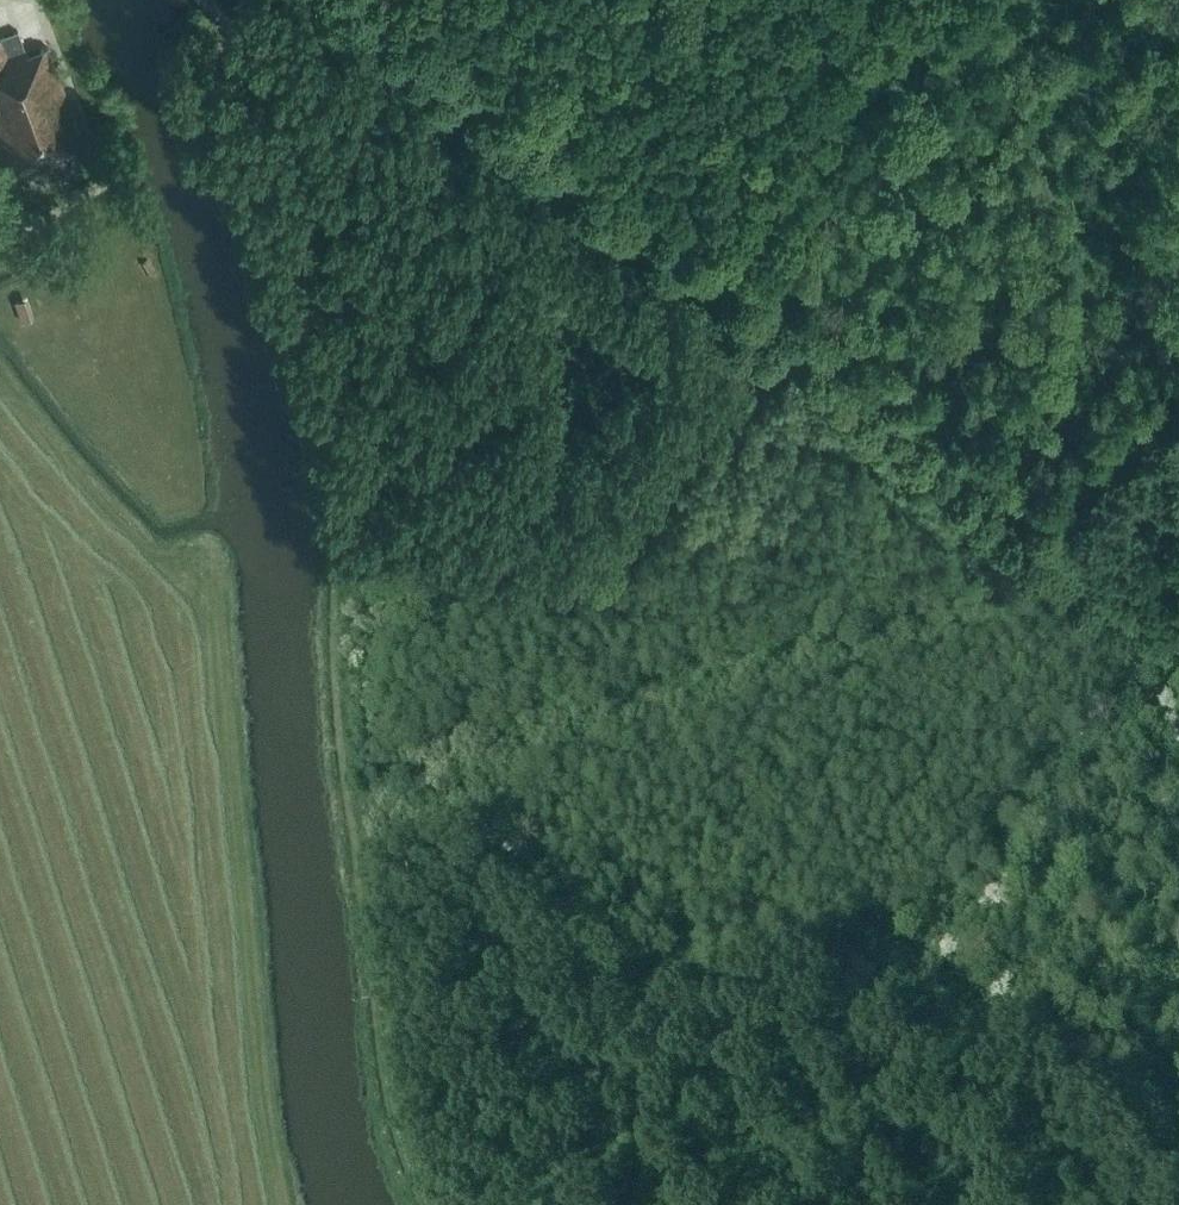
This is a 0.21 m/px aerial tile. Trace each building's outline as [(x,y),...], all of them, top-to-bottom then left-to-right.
[(85,148),(48,47),(27,55),(19,31),(0,38),(0,147),(11,176),(85,148)]
